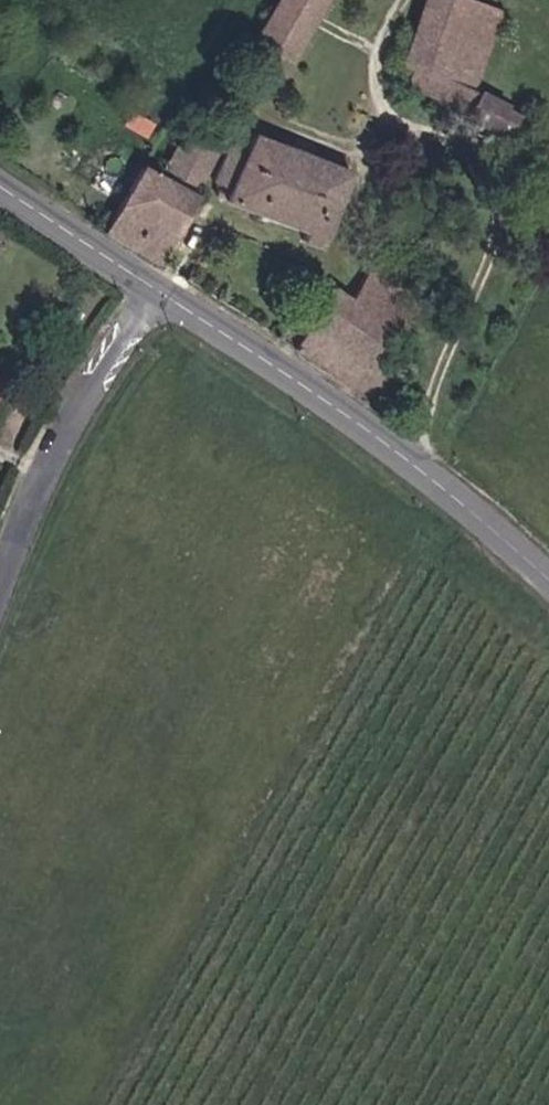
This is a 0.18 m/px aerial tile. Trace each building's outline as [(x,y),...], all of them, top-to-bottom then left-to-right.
[(251,40),(287,56),(320,0),(275,0),(251,40)] [(479,8),(456,0),(423,0),(400,64),(409,68),(402,90),(466,118),(474,95),(453,87),(479,8)] [(162,260),(208,145),(182,134),(165,173),(137,162),(108,229),(162,260)] [(327,248),(356,180),(247,135),(242,148),(227,142),(209,182),(224,188),(220,196),(254,210),(251,218),(264,224),(268,216),(306,231),(304,238),(327,248)] [(296,353),(374,407),(396,378),(383,368),(431,299),(386,266),(358,305),(341,292),(296,353)]
